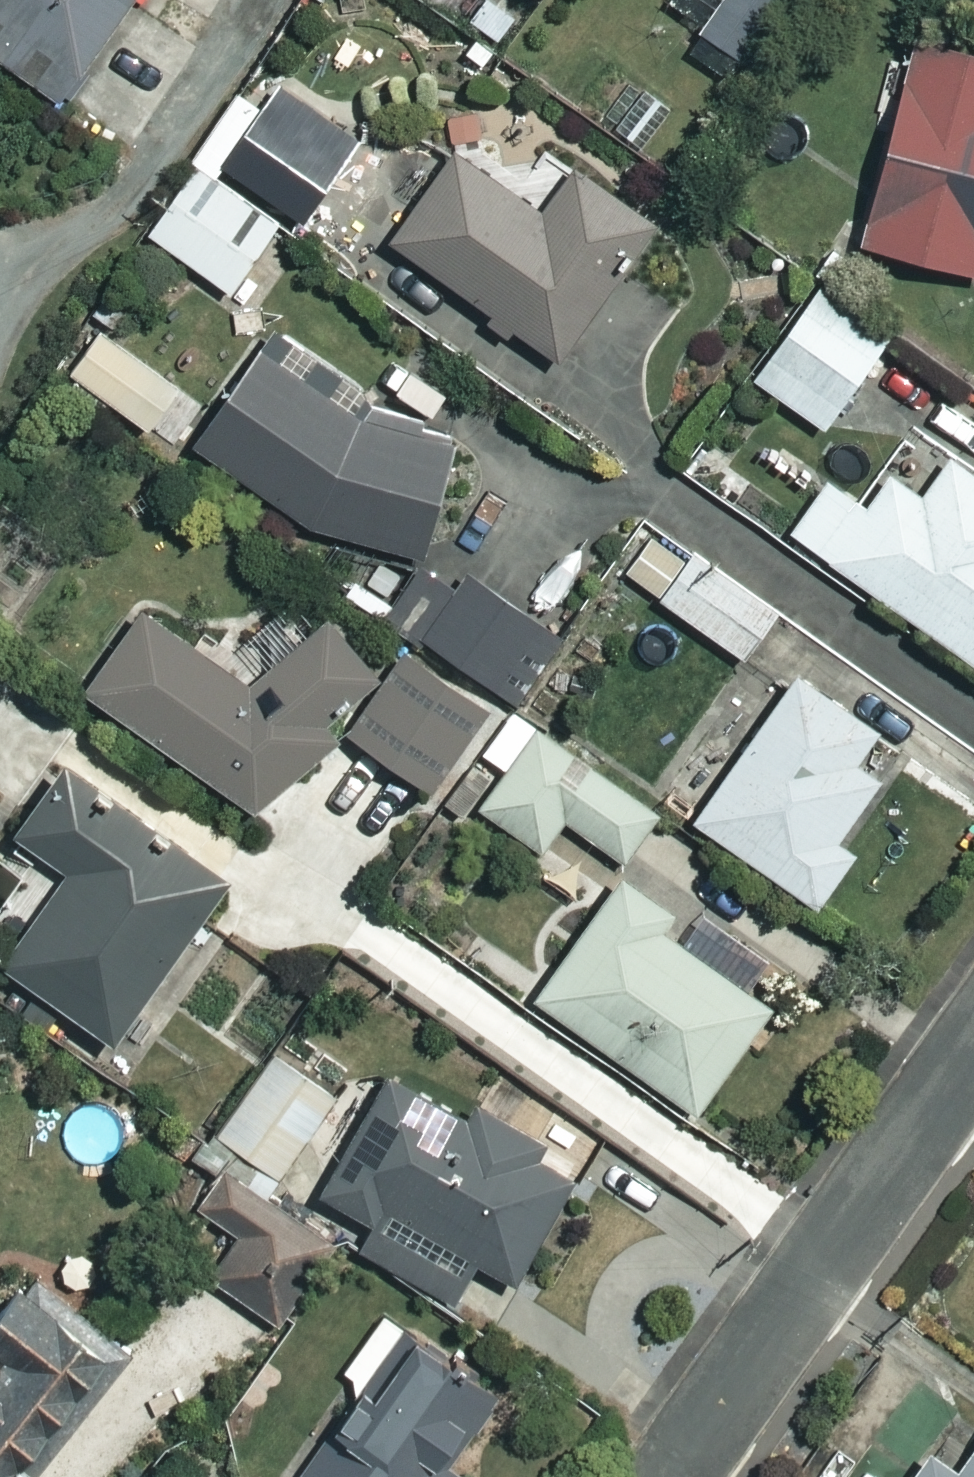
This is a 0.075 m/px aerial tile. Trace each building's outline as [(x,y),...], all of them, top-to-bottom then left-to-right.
[(66,113),(147,0),(0,0),(0,66),(66,113)] [(792,0),(730,0),(701,39),(745,71),(795,2),(792,0)] [(925,48),(866,258),(973,288),(973,62),(925,48)] [(207,166),(290,223),(357,269),(404,201),(248,94),(201,162),(207,166)] [(552,216),(465,153),(395,252),(560,371),(659,234),(580,178),(552,216)] [(290,223),(207,166),(151,247),(234,305),(290,223)] [(894,348),(823,300),(760,391),(831,440),(894,348)] [(259,363),(198,460),(311,542),(410,567),(475,462),(362,428),(259,363)] [(955,470),(926,510),(896,488),(873,520),(831,490),(794,542),(973,671),(973,483),(955,470)] [(783,622),(697,562),(664,609),(750,669),(783,622)] [(462,599),(425,573),(390,625),(519,712),(562,649),(471,587),(462,599)] [(262,705),(148,623),(92,702),(269,830),(378,678),(314,632),(262,705)] [(490,719),(409,664),(352,747),(433,802),(490,719)] [(883,742),(803,686),(699,831),(822,919),(859,866),(841,853),(884,793),(859,775),(883,742)] [(660,820),(542,736),(484,817),(541,857),(564,825),(625,869),(660,820)] [(231,896),(69,781),(20,849),(74,888),(9,978),(118,1055),(231,896)] [(680,928),(626,890),(542,1008),(702,1122),(791,995),(749,965),(731,991),(667,946),(680,928)] [(338,1104),(276,1062),(221,1144),(283,1186),(338,1104)] [(479,1273),(518,1295),(578,1190),(539,1168),(549,1151),(485,1114),(473,1134),(393,1088),(325,1206),(375,1235),(360,1261),(454,1316),(479,1273)] [(333,1251),(228,1177),(201,1216),(243,1246),(215,1286),(278,1330),(333,1251)] [(35,1281),(0,1323),(0,1476),(22,1476),(10,1467),(53,1416),(76,1436),(135,1365),(35,1281)] [(388,1320),(343,1386),(364,1400),(310,1476),(463,1476),(457,1473),(506,1403),(388,1320)] [(972,1415),(938,1462),(918,1448),(897,1476),(973,1476),(973,1417),(972,1415)]
